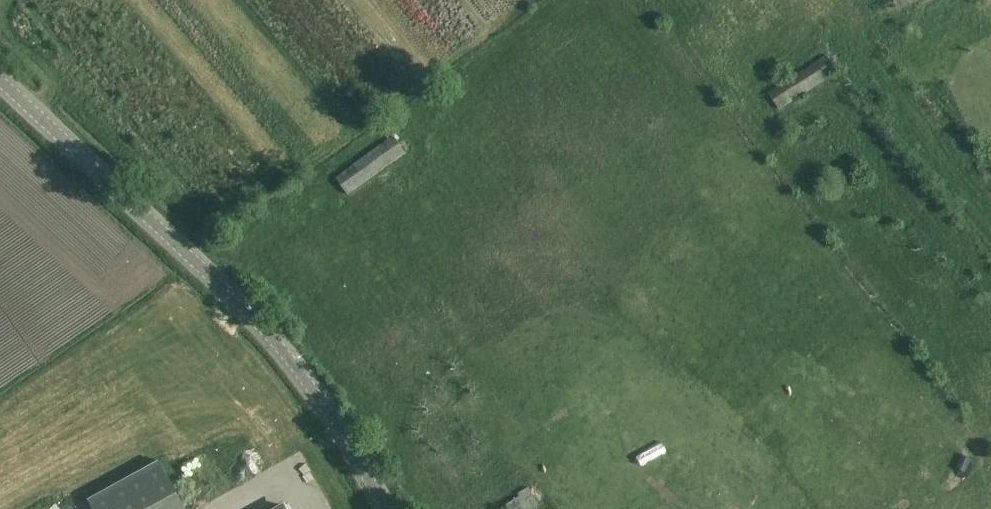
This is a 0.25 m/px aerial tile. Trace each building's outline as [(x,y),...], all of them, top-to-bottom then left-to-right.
[(921,0),(892,0),(896,10),(921,0)] [(779,110),(837,73),(826,55),(768,92),(779,110)] [(347,195),(405,154),(393,136),(335,178),(347,195)] [(90,500),(95,508),(187,508),(161,461),(90,500)] [(537,504),(527,487),(503,502),(508,508),(529,508),(537,504)]
